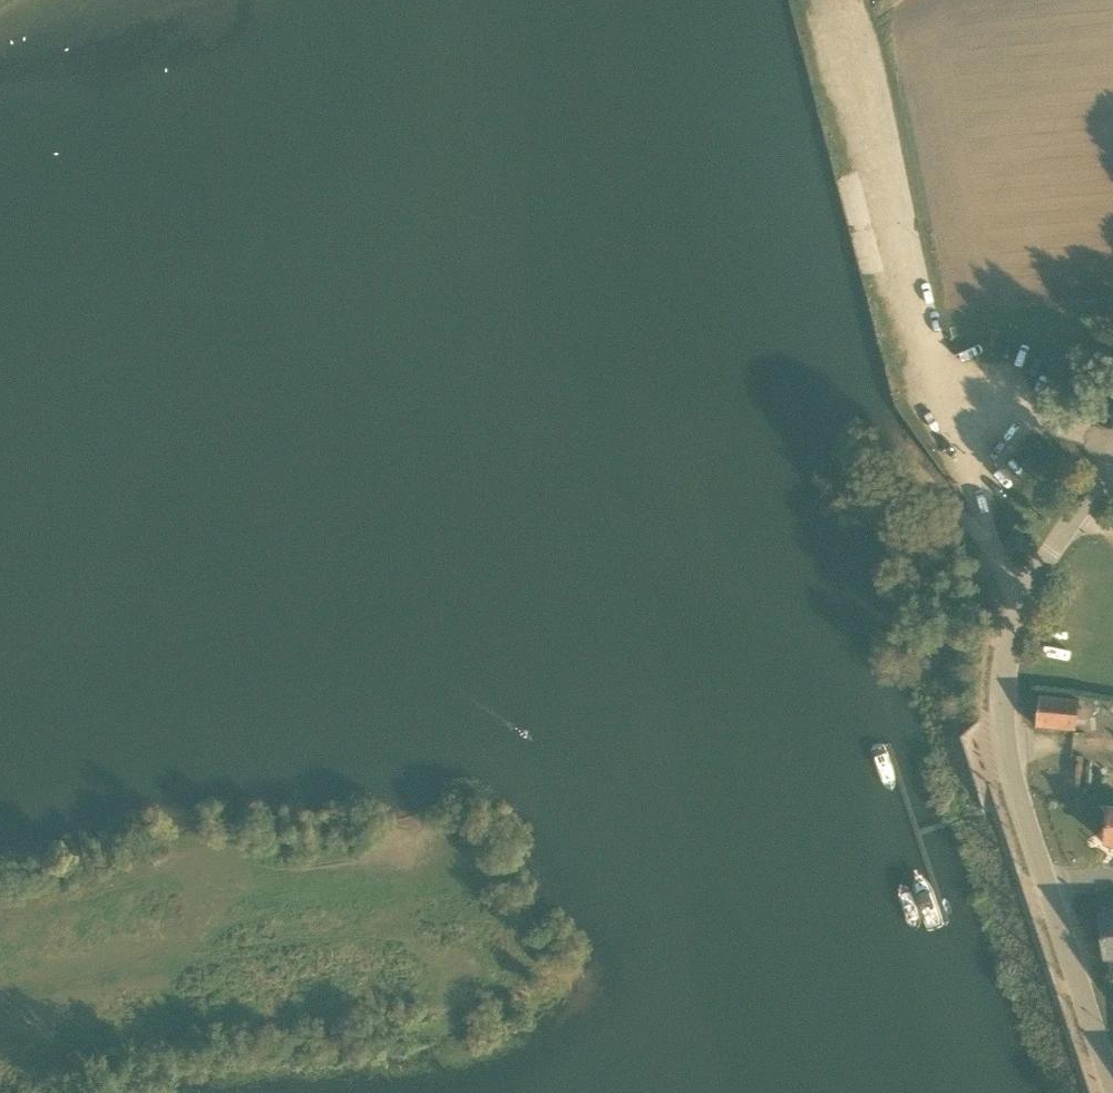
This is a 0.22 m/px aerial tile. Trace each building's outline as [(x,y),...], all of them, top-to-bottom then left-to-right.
[(1036,725),(1076,729),(1080,699),(1040,695),(1036,725)] [(1112,957),(1112,911),(1100,912),(1105,958),(1107,958),(1107,957),(1112,957)]
